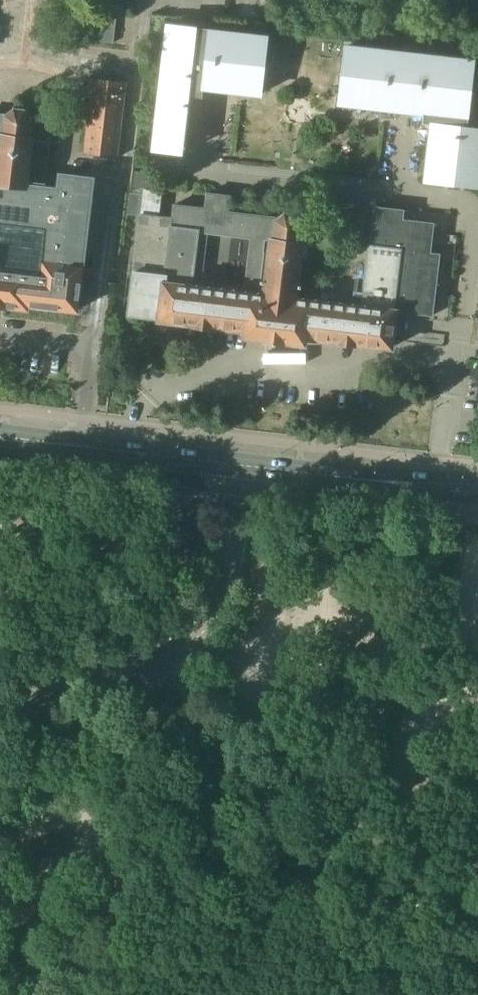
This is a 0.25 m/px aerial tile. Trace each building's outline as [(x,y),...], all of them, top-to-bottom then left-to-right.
[(93,16),(90,40),(113,43),(116,19),(93,16)] [(185,144),(187,127),(191,95),(203,96),(204,87),(261,94),(267,36),(169,25),(155,148),(169,150),(170,142),(185,144)] [(470,59),(348,45),(341,103),(399,110),(427,113),(426,122),(433,123),(427,179),(477,185),(477,127),(467,126),(474,60),(470,59)] [(88,78),(86,95),(92,96),(85,153),(119,157),(127,83),(88,78)] [(4,305),(27,307),(27,304),(78,310),(82,279),(93,179),(62,175),(60,190),(45,188),(48,167),(47,167),(49,149),(50,142),(51,143),(54,122),(35,119),(34,117),(31,119),(26,110),(28,108),(26,107),(24,109),(16,108),(15,106),(13,106),(14,109),(6,116),(4,114),(3,115),(0,115),(0,224),(45,229),(40,273),(0,268),(0,304),(4,305)] [(135,167),(132,192),(129,213),(141,214),(129,314),(150,316),(159,317),(159,320),(161,320),(208,326),(246,330),(245,336),(248,336),(301,343),(305,343),(305,337),(392,348),(394,333),(405,334),(407,313),(433,316),(441,255),(432,254),(435,224),(404,221),(405,210),(375,206),(363,306),(297,298),(302,257),(308,257),(310,244),(320,245),(323,222),(304,220),(302,221),(297,214),(298,213),(297,211),(295,213),(287,212),(285,210),(283,211),(285,213),(278,218),(247,214),(229,212),(231,195),(206,192),(204,208),(174,204),(172,218),(158,216),(161,189),(146,188),(146,184),(148,169),(144,168),(135,167)]
